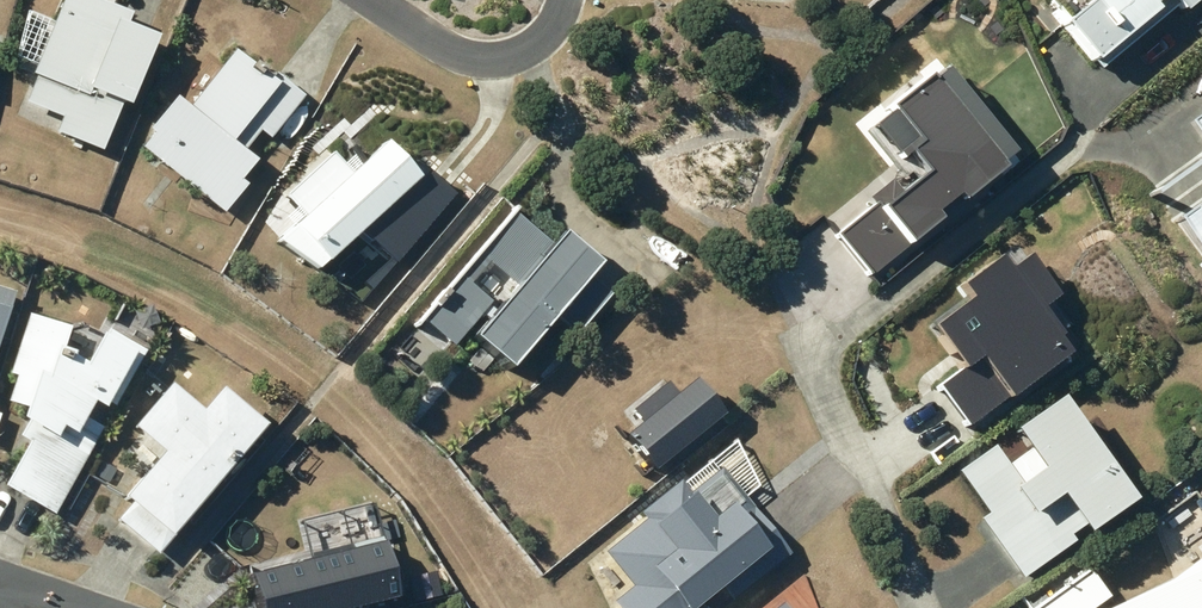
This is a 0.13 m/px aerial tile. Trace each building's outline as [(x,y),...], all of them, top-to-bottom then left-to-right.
[(97,0),(65,0),(35,74),(39,76),(27,104),(63,119),(57,133),(105,152),(124,105),(134,110),(162,40),(129,27),(134,15),(97,0)] [(1055,2),(1105,63),(1153,23),(1157,28),(1170,17),(1163,8),(1172,0),(1058,0),(1055,2)] [(1193,14),(1201,6),(1201,0),(1182,0),(1193,14)] [(155,135),(144,148),(227,213),(249,185),(244,181),(260,162),(247,152),(263,131),(273,139),(306,97),(278,75),(275,79),(239,51),(193,109),(178,98),(152,132),(155,135)] [(396,170),(401,165),(370,132),(350,150),(347,153),(265,231),(302,257),(343,219),(379,250),(438,182),(414,161),(403,175),(396,170)] [(476,310),(486,319),(470,337),(506,368),(553,313),(575,332),(606,294),(510,212),(443,292),(441,291),(431,303),(432,305),(422,316),(450,340),(476,310)] [(12,310),(0,306),(0,345),(12,310)] [(32,409),(25,422),(30,425),(22,440),(30,445),(6,489),(56,516),(104,428),(91,420),(102,399),(117,408),(147,352),(110,331),(91,367),(64,352),(72,329),(32,315),(10,375),(19,378),(10,402),(32,409)] [(155,448),(117,494),(124,500),(111,516),(150,548),(164,531),(168,535),(260,422),(213,384),(196,404),(161,376),(124,422),(155,448)] [(639,468),(710,412),(681,376),(664,391),(657,380),(622,409),(630,419),(612,433),(639,468)] [(993,510),(980,519),(1008,559),(1051,528),(1046,521),(1066,507),(1071,515),(1108,489),(1035,387),(996,414),(1000,419),(972,438),(968,432),(941,451),(957,472),(977,501),(983,496),(993,510)] [(775,530),(702,444),(597,532),(621,561),(599,579),(624,607),(654,607),(715,557),(726,571),(775,530)] [(291,519),(299,556),(244,570),(254,607),(347,607),(383,598),(362,501),(291,519)] [(1091,607),(1201,607),(1201,559),(1091,607)] [(1017,604),(1019,607),(1074,607),(1073,606),(1093,592),(1073,564),(1017,604)] [(772,592),(752,607),(784,607),(772,592)]
